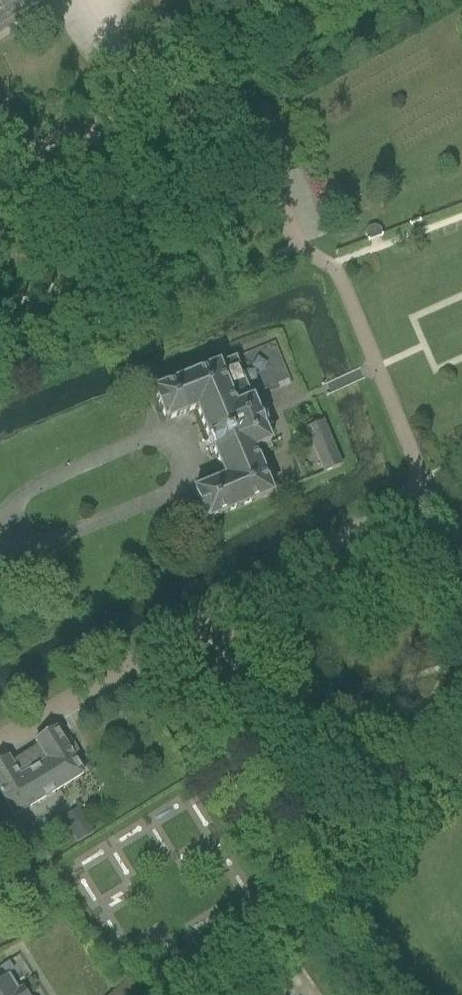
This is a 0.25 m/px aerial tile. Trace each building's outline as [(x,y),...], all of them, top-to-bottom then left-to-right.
[(44,14),(35,0),(0,0),(0,43),(44,14)] [(227,362),(153,392),(165,422),(196,410),(224,479),(193,492),(206,522),(271,496),(253,451),(256,450),(258,454),(271,449),(235,359),(227,362)] [(323,422),(306,429),(325,474),(341,467),(323,422)] [(0,765),(0,791),(16,817),(84,775),(56,730),(35,743),(38,748),(12,764),(9,759),(0,765)] [(81,813),(65,823),(77,843),(93,832),(81,813)] [(8,962),(0,967),(5,975),(13,970),(12,968),(8,962)] [(22,987),(17,990),(8,976),(0,981),(0,994),(27,994),(22,987)] [(130,979),(112,994),(144,994),(130,979)]
